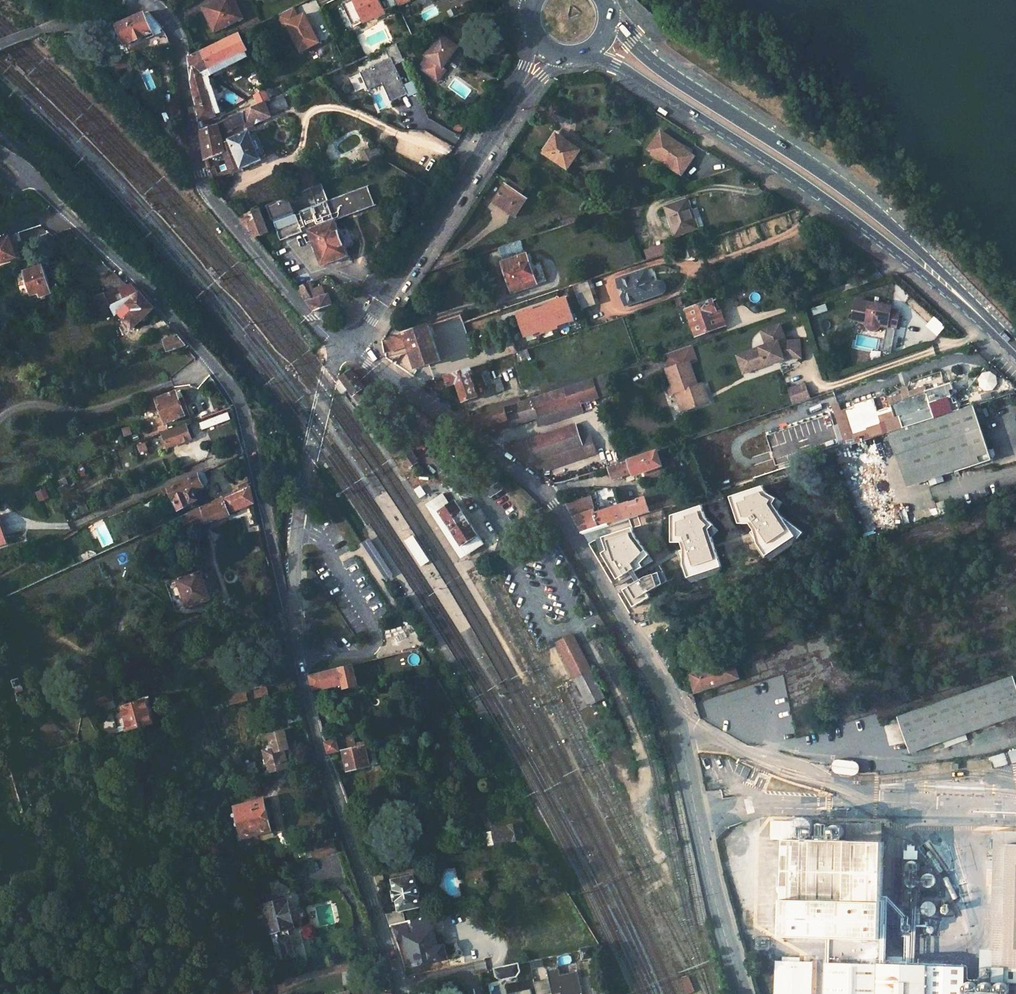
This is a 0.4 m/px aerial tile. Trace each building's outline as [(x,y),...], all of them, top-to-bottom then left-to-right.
[(208,7),(218,30),(241,20),(233,0),(222,0),(223,1),(208,7)] [(245,18),(238,0),(233,0),(241,20),(245,18)] [(380,0),(353,0),(345,4),(354,24),(363,19),(364,23),(386,13),(380,0)] [(287,24),(296,20),(291,10),(282,14),(287,24)] [(120,25),(127,38),(122,41),(125,48),(161,30),(163,34),(152,39),(157,49),(174,41),(166,26),(152,12),(120,25)] [(316,17),(308,20),(306,16),(296,20),(287,24),(291,33),(300,29),(306,41),(303,42),(308,52),(328,43),(316,17)] [(80,30),(81,38),(112,35),(110,26),(80,30)] [(207,119),(220,114),(219,112),(205,74),(252,53),(242,34),(195,57),(193,57),(197,89),(201,100),(204,121),(207,119)] [(461,46),(445,34),(429,55),(434,59),(426,69),(441,80),(449,69),(446,67),(461,46)] [(400,44),(388,49),(393,58),(363,72),(372,90),(384,85),(392,103),(410,94),(405,85),(396,66),(407,61),(400,44)] [(219,112),(223,110),(211,78),(254,57),(252,53),(205,74),(219,112)] [(334,73),(328,76),(330,82),(336,79),(334,73)] [(420,92),(415,80),(405,85),(410,94),(411,97),(420,92)] [(298,99),(309,94),(305,86),(295,91),(298,99)] [(294,107),(288,94),(222,123),(224,136),(247,125),(248,128),(294,107)] [(210,160),(226,154),(222,123),(207,128),(206,136),(210,160)] [(264,155),(269,153),(259,131),(253,133),(252,132),(234,140),(233,138),(225,142),(226,154),(234,173),(266,159),(264,155)] [(688,169),(696,157),(684,150),(682,152),(676,148),(678,144),(662,133),(650,152),(656,155),(654,158),(676,171),(680,164),(688,169)] [(584,154),(560,137),(548,156),(571,172),(584,154)] [(682,152),(684,150),(685,148),(678,144),(676,148),(682,152)] [(367,166),(383,159),(380,150),(374,153),(373,150),(366,153),(366,163),(367,166)] [(190,163),(182,166),(184,177),(193,174),(190,163)] [(685,176),(688,169),(680,164),(676,171),(685,176)] [(323,184),(316,168),(304,173),(312,189),(323,184)] [(525,195),(528,190),(513,180),(510,185),(525,195)] [(510,185),(498,204),(519,218),(532,200),(525,195),(510,185)] [(311,233),(336,224),(375,207),(368,188),(329,203),(323,186),(311,190),(317,206),(300,213),(301,215),(298,217),(296,212),(278,218),(285,239),(302,232),(301,229),(304,228),(306,232),(311,233)] [(1,202),(17,196),(10,188),(0,192),(0,201),(1,202)] [(296,212),(290,198),(272,205),(277,218),(278,218),(296,212)] [(690,201),(667,208),(676,237),(697,231),(693,215),(694,214),(690,201)] [(274,231),(265,208),(244,216),(260,236),(274,231)] [(336,224),(311,233),(324,267),(349,258),(336,224)] [(18,257),(10,234),(0,237),(0,263),(18,257)] [(507,261),(530,253),(526,239),(502,247),(507,261)] [(534,286),(533,282),(540,280),(530,253),(507,261),(518,291),(534,286)] [(48,297),(58,294),(48,266),(31,271),(39,296),(47,293),(48,297)] [(651,272),(622,281),(630,305),(665,294),(667,292),(667,290),(667,289),(667,287),(666,286),(664,284),(662,285),(656,287),(651,272)] [(134,283),(123,273),(107,279),(112,290),(134,283)] [(119,316),(123,313),(137,328),(150,315),(153,317),(157,314),(163,320),(167,318),(137,282),(134,283),(112,290),(96,295),(104,312),(114,306),(119,316)] [(339,303),(336,293),(319,298),(310,284),(303,289),(319,309),(339,303)] [(489,286),(483,288),(485,294),(491,292),(489,286)] [(722,299),(690,310),(699,336),(732,325),(722,299)] [(882,304),(860,299),(856,319),(870,322),(870,324),(871,327),(873,330),(875,330),(878,330),(880,329),(882,327),(883,325),(891,326),(893,317),(902,319),(903,311),(895,310),(895,306),(888,305),(886,307),(882,306),(882,304)] [(452,318),(456,329),(469,325),(468,321),(466,313),(452,318)] [(902,319),(893,317),(891,326),(900,328),(902,319)] [(392,352),(414,345),(422,368),(446,360),(434,324),(390,339),(392,352)] [(787,359),(786,355),(793,353),(804,352),(803,340),(789,342),(784,325),(765,331),(769,345),(740,355),(746,373),(787,359)] [(181,335),(170,338),(173,346),(167,348),(169,352),(190,346),(181,335)] [(671,368),(691,362),(696,360),(691,345),(666,354),(671,368)] [(671,368),(670,368),(678,393),(683,391),(690,411),(711,404),(705,383),(699,385),(691,362),(671,368)] [(447,380),(449,387),(462,383),(468,401),(483,397),(473,368),(449,376),(450,379),(447,380)] [(345,378),(363,402),(374,395),(356,370),(345,378)] [(605,374),(601,375),(607,394),(612,393),(605,374)] [(607,394),(601,375),(563,388),(570,406),(579,403),(580,404),(607,394)] [(899,419),(891,421),(895,431),(964,409),(962,401),(958,403),(953,390),(957,388),(956,382),(931,390),(930,387),(917,390),(918,392),(893,400),(899,419)] [(810,400),(805,386),(790,390),(795,406),(810,400)] [(484,428),(511,420),(513,426),(539,418),(542,426),(583,413),(580,404),(579,403),(570,406),(563,388),(527,400),(510,406),(477,417),(481,429),(484,428)] [(962,401),(957,388),(953,390),(958,403),(962,401)] [(184,390),(161,398),(170,422),(193,413),(184,390)] [(685,413),(690,411),(683,391),(678,393),(685,413)] [(526,396),(509,402),(510,406),(527,400),(526,396)] [(505,401),(471,412),(477,417),(510,406),(509,402),(505,401)] [(891,433),(906,477),(990,450),(976,406),(891,433)] [(236,410),(206,421),(209,429),(239,419),(237,411),(236,410)] [(169,430),(175,446),(199,438),(193,422),(169,430)] [(532,463),(587,444),(580,427),(578,423),(542,437),(509,446),(532,463)] [(587,444),(532,463),(540,469),(548,466),(549,469),(600,452),(594,434),(588,435),(585,425),(580,427),(587,444)] [(637,471),(639,474),(668,465),(662,449),(630,460),(613,465),(617,477),(637,471)] [(412,452),(405,456),(411,467),(419,464),(412,452)] [(175,491),(182,509),(201,501),(198,494),(209,490),(208,486),(212,484),(209,473),(203,475),(173,487),(175,491)] [(253,485),(183,517),(190,534),(233,516),(232,513),(257,502),(253,485)] [(163,496),(175,491),(173,487),(162,492),(163,496)] [(424,504),(459,558),(474,550),(443,492),(424,504)] [(675,504),(673,498),(653,505),(650,496),(627,504),(632,518),(675,504)] [(627,504),(601,513),(596,497),(572,504),(588,533),(619,523),(632,518),(627,504)] [(0,517),(0,541),(8,538),(1,516),(0,517)] [(620,587),(626,583),(618,571),(635,566),(640,582),(645,580),(643,577),(659,571),(651,547),(632,553),(619,523),(588,533),(610,572),(612,572),(620,587)] [(79,533),(70,538),(72,542),(81,536),(79,533)] [(412,535),(404,541),(421,566),(429,561),(412,535)] [(375,542),(367,547),(386,575),(394,570),(375,542)] [(85,553),(75,558),(78,565),(99,555),(98,552),(85,553)] [(191,607),(222,596),(221,591),(224,590),(217,571),(214,572),(212,568),(181,580),(191,607)] [(647,619),(641,603),(638,605),(632,596),(627,599),(640,622),(646,620),(647,619)] [(288,634),(275,638),(277,644),(290,640),(288,634)] [(605,698),(574,635),(557,643),(588,706),(605,698)] [(664,645),(660,648),(663,653),(672,669),(679,665),(668,643),(664,645)] [(692,671),(698,689),(741,675),(735,657),(722,660),(724,665),(705,671),(704,667),(692,671)] [(722,660),(704,667),(705,671),(724,665),(722,660)] [(329,686),(349,681),(350,687),(363,683),(359,662),(314,672),(316,687),(328,684),(329,686)] [(1015,713),(1015,674),(902,711),(914,746),(1015,713)] [(25,686),(23,679),(17,681),(19,688),(25,686)] [(119,700),(114,685),(91,693),(96,708),(119,700)] [(271,688),(251,694),(253,700),(274,695),(271,688)] [(251,694),(251,692),(233,697),(235,705),(253,700),(251,694)] [(157,725),(149,697),(127,704),(133,727),(127,729),(126,726),(122,727),(124,734),(157,725)] [(23,704),(27,717),(34,714),(30,702),(23,704)] [(306,707),(288,712),(291,722),(308,717),(306,707)] [(292,752),(287,730),(266,736),(268,744),(270,743),(271,749),(267,750),(273,773),(291,768),(287,753),(292,752)] [(340,738),(329,741),(332,754),(334,753),(343,751),(340,738)] [(349,757),(352,771),(382,764),(377,743),(345,750),(346,757),(349,757)] [(838,770),(842,773),(849,774),(853,772),(854,762),(836,760),(835,766),(839,766),(838,770)] [(490,788),(492,788),(493,787),(494,786),(496,784),(496,782),(495,781),(494,779),(492,778),(490,778),(488,779),(487,781),(486,782),(486,784),(487,785),(489,787),(490,788)] [(266,800),(239,806),(245,835),(273,828),(266,800)] [(514,826),(490,831),(494,846),(527,838),(523,822),(514,825),(514,826)] [(994,829),(990,952),(989,967),(1007,968),(1011,841),(1015,841),(1015,829),(994,829)] [(881,938),(884,841),(784,838),(782,935),(881,938)] [(339,850),(336,839),(314,844),(317,855),(339,850)] [(275,841),(249,847),(252,856),(277,851),(275,841)] [(1011,841),(1006,993),(1015,993),(1015,841),(1011,841)] [(308,853),(306,846),(296,849),(298,856),(308,853)] [(285,856),(285,852),(267,856),(268,861),(273,860),(273,861),(280,859),(279,858),(285,856)] [(906,859),(905,902),(914,903),(914,888),(920,889),(920,860),(906,859)] [(411,921),(408,909),(425,906),(423,894),(427,893),(424,878),(419,879),(418,874),(396,879),(398,890),(396,890),(399,900),(400,900),(403,911),(390,913),(393,925),(411,921)] [(287,960),(300,957),(292,928),(297,926),(290,899),(278,902),(276,896),(265,899),(265,901),(253,904),(256,916),(267,913),(272,933),(277,931),(280,941),(275,942),(279,960),(287,959),(287,960)] [(925,901),(923,934),(941,935),(943,916),(958,917),(953,904),(943,902),(942,901),(925,901)] [(397,935),(409,932),(415,966),(453,958),(450,943),(443,945),(440,934),(449,932),(448,927),(439,929),(436,916),(411,921),(393,925),(397,935)] [(905,917),(904,935),(919,935),(920,918),(905,917)] [(260,935),(269,934),(267,924),(258,926),(260,935)] [(367,954),(364,945),(343,950),(346,959),(367,954)] [(595,946),(585,948),(588,958),(598,956),(595,946)] [(891,955),(891,964),(906,964),(906,956),(891,955)] [(547,956),(496,967),(498,976),(505,979),(522,975),(524,970),(544,966),(543,960),(548,959),(547,956)] [(777,993),(813,993),(816,960),(779,957),(777,993)] [(831,993),(963,993),(964,966),(906,964),(891,964),(832,963),(831,993)] [(221,993),(252,993),(250,984),(220,992),(221,993)]
